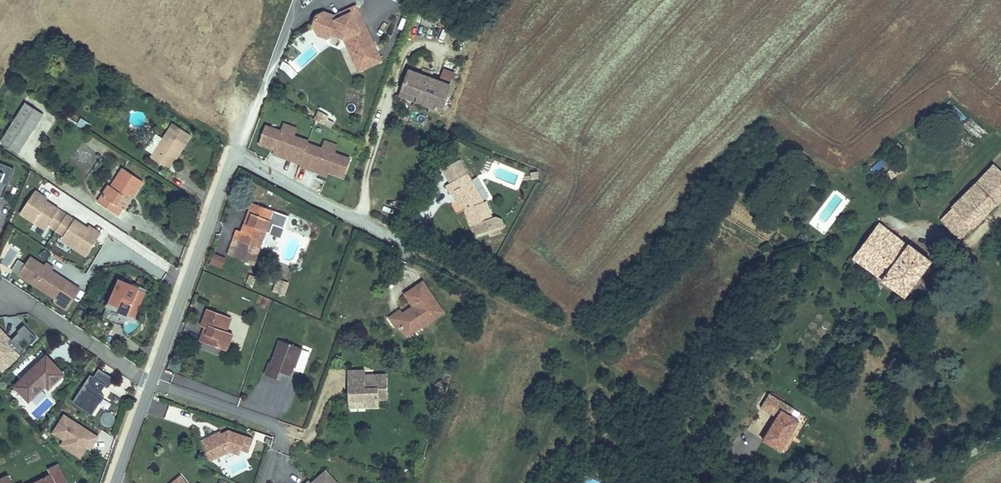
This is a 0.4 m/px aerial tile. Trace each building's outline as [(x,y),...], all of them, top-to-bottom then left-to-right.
[(330,24),(321,24),(313,27),(309,37),(313,47),(323,50),(331,47),(340,50),(347,66),(371,56),(352,14),(337,21),(338,23),(331,27),(330,24)] [(371,56),(347,66),(353,80),(377,70),(371,56)] [(291,78),(296,72),(285,62),(280,68),(291,78)] [(442,68),(438,80),(450,84),(454,72),(442,68)] [(446,93),(405,79),(398,98),(414,104),(411,112),(429,118),(432,110),(440,112),(446,93)] [(414,104),(398,98),(395,106),(411,112),(414,104)] [(26,101),(0,139),(0,141),(19,152),(45,112),(26,101)] [(440,112),(432,110),(429,118),(437,121),(440,112)] [(312,121),(331,129),(336,120),(317,112),(312,121)] [(80,119),(76,126),(86,131),(90,124),(80,119)] [(308,141),(309,138),(295,133),(298,125),(284,121),(281,128),(265,122),(257,144),(274,149),(272,153),(301,163),(308,141)] [(170,124),(151,160),(172,171),(191,135),(170,124)] [(321,145),(308,141),(301,163),(300,167),(328,177),(329,173),(344,179),(352,156),(337,151),(339,143),(324,138),(321,145)] [(0,161),(0,196),(4,197),(16,167),(0,161)] [(974,184),(995,205),(1000,200),(1000,174),(992,166),(974,184)] [(125,173),(104,210),(123,221),(128,214),(126,213),(124,211),(133,195),(139,198),(147,185),(125,173)] [(463,181),(443,192),(446,198),(450,196),(463,218),(461,219),(466,235),(469,245),(500,236),(498,229),(492,226),(489,227),(484,209),(480,211),(463,181)] [(995,205),(974,184),(939,219),(960,240),(995,205)] [(56,230),(67,211),(34,189),(19,212),(45,230),(48,225),(56,230)] [(133,195),(124,211),(126,213),(131,204),(135,206),(139,198),(133,195)] [(450,196),(446,198),(459,219),(463,218),(450,196)] [(241,210),(233,229),(239,231),(246,212),(241,210)] [(102,232),(67,211),(56,230),(55,230),(62,235),(59,239),(86,257),(102,232)] [(232,249),(249,256),(255,240),(259,242),(263,233),(269,236),(273,238),(279,225),(274,224),(246,212),(239,231),(233,229),(230,238),(226,236),(222,245),(232,249)] [(877,224),(850,261),(903,300),(930,263),(877,224)] [(232,249),(225,266),(237,270),(241,262),(246,264),(249,256),(232,249)] [(45,263),(31,254),(18,274),(55,298),(53,303),(66,311),(82,287),(53,269),(56,266),(46,260),(45,263)] [(218,263),(207,258),(203,268),(215,272),(218,263)] [(241,262),(237,270),(242,273),(246,264),(241,262)] [(137,286),(114,279),(105,305),(128,312),(137,286)] [(272,292),(284,296),(288,282),(276,279),(272,292)] [(144,288),(137,286),(128,312),(135,314),(144,288)] [(404,321),(396,326),(403,336),(409,345),(445,320),(424,288),(405,301),(414,314),(404,321)] [(220,316),(200,307),(194,325),(198,326),(193,341),(222,352),(227,335),(221,333),(215,331),(220,316)] [(227,318),(220,316),(215,331),(221,333),(227,318)] [(397,341),(403,336),(396,326),(404,321),(400,316),(386,325),(397,341)] [(10,339),(0,329),(0,372),(2,374),(37,338),(24,325),(10,339)] [(283,363),(290,344),(263,334),(255,357),(253,357),(249,370),(261,374),(263,366),(264,364),(271,367),(271,369),(279,372),(282,363),(283,363)] [(47,358),(15,389),(31,406),(47,389),(50,392),(65,377),(47,358)] [(115,376),(99,367),(94,375),(90,373),(72,401),(92,414),(104,395),(100,393),(105,384),(109,386),(115,376)] [(364,377),(344,376),(343,408),(365,408),(365,418),(377,418),(377,408),(386,408),(387,384),(364,384),(364,377)] [(437,395),(445,390),(440,381),(432,385),(437,395)] [(800,412),(785,400),(775,412),(790,424),(772,445),(788,458),(811,431),(802,424),(795,418),(800,412)] [(365,408),(343,408),(343,418),(365,418),(365,408)] [(807,418),(800,412),(795,418),(802,424),(807,418)] [(61,441),(58,446),(82,461),(98,437),(62,413),(49,433),(61,441)] [(250,443),(233,437),(226,440),(215,445),(214,442),(206,446),(215,466),(234,457),(243,461),(250,443)] [(71,480),(61,462),(48,469),(50,473),(34,482),(67,482),(71,480)]
